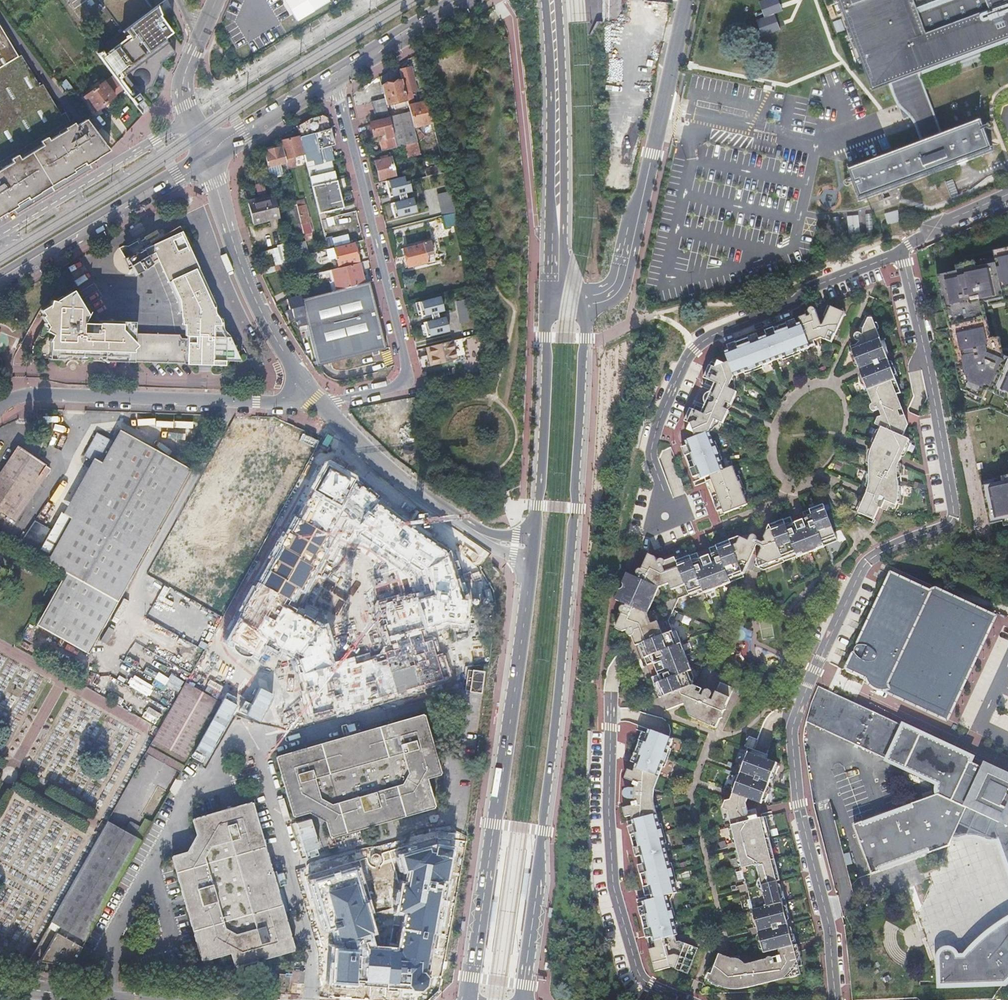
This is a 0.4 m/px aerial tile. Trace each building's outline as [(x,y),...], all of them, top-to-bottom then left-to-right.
[(119,31),(153,6),(149,0),(97,0),(119,31)] [(304,19),(335,0),(292,0),(304,19)] [(605,21),(626,22),(626,0),(605,0),(605,21)] [(755,19),(761,36),(780,30),(774,13),(782,10),(778,0),(762,0),(760,1),(765,16),(755,19)] [(1007,40),(1007,0),(839,0),(872,92),(889,85),(920,74),(1006,41),(1007,40)] [(168,35),(172,32),(153,6),(119,31),(125,40),(101,58),(113,75),(123,88),(135,104),(142,99),(138,94),(150,85),(157,71),(154,67),(175,52),(169,43),(172,40),(168,35)] [(110,151),(86,119),(77,124),(74,121),(73,122),(63,106),(60,108),(45,82),(43,83),(28,57),(24,59),(9,34),(6,35),(0,26),(0,217),(110,151)] [(920,74),(922,81),(1007,48),(1007,40),(920,74)] [(409,68),(399,71),(401,81),(406,100),(409,112),(413,128),(431,124),(426,101),(413,105),(410,93),(415,92),(409,68)] [(920,74),(889,85),(900,110),(910,119),(913,121),(922,144),(941,136),(922,81),(920,74)] [(105,81),(85,95),(96,109),(115,95),(115,94),(123,88),(113,75),(105,81)] [(384,105),(406,100),(401,81),(390,83),(379,86),(383,99),(384,105)] [(389,124),(387,117),(384,105),(383,99),(370,102),(374,122),(369,123),(372,137),(383,134),(385,141),(380,142),(382,151),(395,148),(389,124)] [(416,143),(413,128),(409,112),(387,117),(389,124),(395,148),(404,146),(416,143)] [(300,137),(305,159),(306,161),(321,158),(319,149),(334,145),(328,119),(323,115),(311,118),(297,127),(300,137)] [(859,200),(993,152),(982,121),(941,136),(922,144),(892,153),(848,170),(859,200)] [(282,147),(288,169),(295,167),(293,157),(301,156),(302,159),(305,159),(300,137),(294,138),(281,141),(282,147)] [(408,160),(420,158),(416,143),(404,146),(408,160)] [(270,179),(289,175),(288,169),(282,147),(269,150),(263,152),(270,179)] [(306,161),(319,213),(343,207),(334,170),(325,172),(321,158),(306,161)] [(378,181),(394,177),(389,159),(374,162),(378,181)] [(443,172),(441,164),(423,169),(424,177),(434,174),(443,172)] [(249,203),(254,223),(280,217),(274,196),(249,203)] [(302,224),(309,222),(305,204),(297,206),(302,224)] [(457,226),(454,214),(444,217),(447,229),(457,226)] [(302,224),(304,234),(311,232),(309,222),(302,224)] [(44,322),(33,343),(33,358),(90,360),(90,356),(101,356),(101,360),(119,361),(119,357),(130,357),(130,361),(225,365),(229,358),(237,358),(234,350),(236,346),(232,345),(228,338),(221,337),(220,335),(218,335),(217,325),(218,324),(218,322),(217,321),(216,321),(215,321),(214,321),(212,311),(213,309),(212,308),(210,307),(208,298),(208,297),(208,296),(187,249),(188,249),(191,247),(187,238),(186,238),(185,236),(184,235),(179,226),(149,244),(158,259),(160,258),(161,260),(159,261),(182,305),(182,317),(184,317),(184,328),(188,329),(188,338),(182,337),(178,335),(143,334),(143,337),(137,337),(137,334),(131,334),(103,333),(100,327),(98,327),(98,324),(95,324),(95,319),(93,316),(83,316),(83,307),(79,307),(79,300),(75,300),(69,291),(53,301),(50,300),(49,303),(39,310),(42,313),(41,316),(44,322)] [(339,236),(331,237),(331,245),(340,244),(339,236)] [(304,240),(295,243),(298,251),(306,248),(304,240)] [(354,242),(334,247),(338,265),(358,260),(354,242)] [(426,265),(432,263),(428,243),(402,250),(404,257),(405,261),(406,268),(426,263),(426,265)] [(277,247),(270,249),(274,264),(280,263),(277,247)] [(151,263),(142,249),(125,260),(133,273),(140,269),(141,270),(151,263)] [(215,304),(188,249),(187,249),(208,296),(208,297),(208,298),(210,307),(212,308),(213,309),(212,311),(214,321),(215,321),(216,321),(217,321),(218,322),(218,324),(217,325),(218,335),(220,335),(221,337),(228,338),(229,337),(225,334),(223,330),(222,327),(222,324),(221,321),(219,317),(217,314),(215,311),(215,307),(215,304)] [(1007,404),(1007,359),(993,353),(983,307),(1004,303),(1004,292),(1007,292),(1007,255),(942,271),(962,385),(1007,404)] [(290,258),(292,267),(295,279),(302,277),(297,256),(290,258)] [(338,290),(364,284),(359,263),(333,270),(338,290)] [(333,292),(338,290),(333,270),(328,271),(333,292)] [(306,322),(375,305),(370,282),(364,284),(338,290),(333,292),(300,300),(305,318),(306,322)] [(311,341),(380,323),(375,305),(306,322),(310,337),(311,341)] [(828,313),(833,339),(835,335),(845,313),(844,308),(841,309),(831,305),(828,311),(828,313)] [(832,342),(833,339),(828,313),(822,323),(823,327),(819,329),(814,313),(818,312),(815,307),(814,306),(813,306),(812,307),(810,307),(809,308),(808,309),(805,310),(806,314),(799,316),(801,322),(797,324),(795,319),(787,321),(773,326),(765,330),(767,335),(760,338),(758,332),(749,335),(735,341),(727,344),(729,349),(724,351),(729,360),(724,362),(719,359),(716,366),(715,366),(709,362),(703,376),(706,377),(704,382),(713,386),(715,381),(719,383),(716,387),(713,394),(712,397),(710,402),(707,408),(705,413),(701,412),(704,407),(695,403),(692,408),(689,406),(683,419),(689,422),(689,423),(687,429),(693,431),(695,435),(685,439),(687,444),(681,446),(684,454),(689,467),(692,476),(698,474),(699,478),(709,474),(710,478),(705,480),(708,488),(713,501),(716,510),(722,508),(724,512),(747,503),(743,493),(746,492),(739,474),(737,474),(733,464),(724,467),(720,459),(722,458),(715,440),(714,440),(710,430),(715,419),(723,422),(729,409),(726,407),(728,402),(731,403),(737,390),(729,387),(734,376),(744,372),(745,374),(764,367),(762,365),(782,358),(783,359),(802,352),(801,350),(811,346),(809,342),(814,340),(822,337),(825,338),(832,342)] [(823,327),(822,323),(818,312),(814,313),(819,329),(823,327)] [(306,338),(310,337),(306,322),(305,318),(297,320),(298,329),(306,338)] [(867,457),(867,462),(908,453),(913,441),(904,437),(906,431),(909,426),(903,410),(895,390),(892,382),(897,381),(900,380),(893,362),(890,363),(887,356),(891,355),(884,338),(880,339),(873,319),(869,319),(863,330),(862,335),(862,334),(861,334),(861,333),(860,333),(859,333),(858,333),(857,333),(856,334),(855,334),(855,335),(855,336),(854,337),(855,338),(855,339),(855,340),(854,349),(849,351),(854,365),(856,364),(857,366),(861,367),(862,373),(861,375),(862,378),(859,379),(865,393),(868,392),(872,404),(872,405),(871,405),(871,406),(871,407),(871,408),(871,409),(871,410),(872,410),(872,411),(873,411),(873,412),(874,412),(875,412),(876,412),(877,412),(877,411),(879,411),(884,409),(887,416),(882,417),(879,418),(876,425),(879,426),(873,440),(875,441),(874,444),(876,445),(873,452),(871,452),(870,454),(867,454),(867,457)] [(386,349),(380,323),(311,341),(316,365),(386,349)] [(455,361),(451,342),(425,348),(429,367),(455,361)] [(47,358),(47,359),(194,364),(130,361),(130,357),(119,357),(119,361),(101,360),(101,356),(90,356),(90,360),(47,358)] [(56,428),(50,439),(60,445),(66,433),(56,428)] [(251,533),(289,455),(236,429),(198,507),(251,533)] [(52,529),(36,555),(62,570),(64,571),(62,574),(115,604),(191,470),(119,430),(60,534),(52,529)] [(83,454),(99,464),(112,441),(96,431),(83,454)] [(9,517),(44,463),(17,445),(0,471),(0,511),(9,517)] [(908,453),(867,462),(867,463),(867,479),(866,484),(869,486),(868,488),(869,489),(866,498),(864,497),(863,499),(861,498),(856,511),(874,520),(879,508),(886,511),(889,505),(896,508),(898,503),(901,504),(903,497),(901,470),(902,464),(899,463),(902,457),(906,459),(908,454),(908,453)] [(312,722),(336,715),(337,718),(426,691),(425,689),(454,681),(445,652),(442,653),(435,631),(449,627),(467,630),(472,600),(464,599),(449,552),(376,503),(379,500),(361,483),(358,475),(331,460),(325,461),(310,488),(313,489),(297,516),(295,515),(256,586),(254,585),(239,611),(241,612),(225,641),(227,642),(225,644),(230,647),(232,650),(233,652),(237,655),(239,656),(243,657),(246,657),(247,656),(251,659),(253,656),(254,657),(261,644),(295,663),(312,722)] [(44,463),(9,517),(18,522),(53,469),(44,463)] [(981,483),(986,528),(1007,522),(1007,478),(981,483)] [(765,538),(766,541),(768,548),(762,550),(755,566),(764,571),(785,562),(785,561),(796,557),(797,558),(825,547),(825,546),(838,541),(824,504),(803,512),(808,526),(806,527),(805,523),(804,522),(803,521),(802,521),(801,521),(800,521),(799,521),(798,522),(798,523),(797,524),(797,525),(797,526),(798,530),(796,530),(791,517),(770,525),(772,529),(767,531),(765,538)] [(34,518),(17,544),(36,555),(52,529),(34,518)] [(704,719),(718,725),(734,688),(720,682),(715,695),(712,694),(712,693),(712,692),(710,690),(709,689),(707,689),(706,690),(704,691),(702,690),(702,688),(694,685),(692,681),(694,677),(691,672),(692,671),(681,642),(680,643),(676,630),(663,635),(658,621),(652,623),(648,613),(646,612),(650,604),(648,603),(651,595),(653,595),(657,587),(659,588),(669,584),(672,590),(685,585),(690,598),(703,592),(704,594),(732,583),(731,582),(744,577),(742,571),(747,568),(757,545),(756,545),(757,541),(758,539),(758,537),(757,536),(755,535),(753,535),(752,536),(750,537),(749,540),(740,537),(737,543),(732,545),(730,540),(709,548),(714,562),(713,563),(710,558),(709,557),(707,556),(706,556),(704,557),(703,559),(703,561),(704,566),(703,566),(697,553),(677,560),(675,557),(666,561),(664,559),(661,559),(659,560),(657,561),(656,557),(648,554),(641,569),(640,569),(639,569),(638,570),(637,571),(637,572),(637,574),(637,575),(638,576),(638,577),(627,572),(622,584),(623,585),(623,587),(620,588),(615,599),(625,604),(625,605),(623,605),(622,606),(621,607),(620,608),(620,610),(620,612),(621,613),(615,628),(622,632),(627,629),(626,632),(627,634),(628,635),(630,636),(636,646),(639,645),(647,665),(661,660),(662,661),(658,663),(657,664),(656,667),(657,669),(658,670),(660,671),(661,671),(665,670),(666,672),(652,677),(660,698),(662,698),(667,711),(689,702),(690,706),(692,711),(690,716),(703,723),(704,719)] [(740,537),(730,540),(732,545),(737,543),(740,537)] [(756,545),(757,545),(761,547),(762,550),(768,548),(766,541),(762,542),(757,541),(756,545)] [(152,579),(217,613),(229,588),(164,555),(152,579)] [(62,574),(38,618),(90,648),(115,604),(62,574)] [(889,691),(945,717),(992,616),(936,590),(930,592),(893,575),(861,642),(862,644),(861,644),(860,644),(859,644),(858,645),(857,645),(856,646),(855,646),(855,647),(855,648),(854,649),(854,650),(855,651),(855,652),(855,653),(856,654),(857,655),(855,656),(849,667),(870,677),(871,678),(872,680),(873,682),(875,684),(877,685),(879,686),(881,686),(883,686),(885,686),(888,686),(889,691)] [(90,648),(38,618),(34,624),(87,653),(90,648)] [(100,649),(107,635),(101,632),(94,646),(100,649)] [(128,654),(140,660),(145,650),(133,643),(128,654)] [(146,667),(142,672),(153,679),(156,674),(146,667)] [(169,673),(162,684),(174,691),(181,681),(169,673)] [(147,696),(153,686),(131,674),(125,685),(147,696)] [(996,774),(996,773),(971,761),(973,757),(921,733),(920,733),(819,686),(810,706),(806,721),(807,722),(940,783),(950,788),(946,797),(938,794),(938,793),(909,804),(910,806),(863,823),(862,821),(854,824),(871,873),(880,870),(879,869),(926,852),(927,854),(949,846),(952,841),(954,837),(998,821),(1000,827),(995,829),(999,839),(1007,861),(1007,862),(1007,784),(996,774)] [(153,724),(159,714),(146,706),(141,716),(153,724)] [(276,758),(277,762),(292,812),(293,816),(297,815),(309,811),(325,821),(329,833),(330,837),(333,836),(385,820),(386,823),(394,820),(393,818),(430,807),(434,806),(433,802),(426,777),(437,774),(440,773),(439,769),(437,762),(439,761),(437,754),(435,754),(424,718),(423,714),(419,715),(356,734),(353,724),(346,726),(349,736),(279,757),(276,758)] [(716,728),(718,725),(704,719),(703,723),(716,728)] [(648,803),(650,802),(651,800),(652,791),(648,789),(653,777),(656,778),(660,768),(661,769),(669,750),(667,749),(671,739),(646,730),(644,734),(639,732),(628,762),(633,764),(630,772),(625,770),(622,779),(627,781),(626,785),(632,787),(635,788),(636,800),(636,801),(632,803),(624,804),(625,808),(620,809),(622,818),(628,817),(630,826),(625,827),(633,858),(638,857),(640,865),(635,866),(643,897),(648,896),(649,900),(639,902),(640,906),(635,908),(643,939),(649,938),(651,948),(646,950),(652,973),(667,969),(685,975),(695,949),(676,942),(674,942),(673,936),(675,936),(672,925),(674,925),(669,906),(667,907),(664,896),(671,894),(674,894),(672,884),(673,883),(669,863),(667,864),(662,845),(664,844),(659,824),(656,824),(653,814),(651,815),(648,803)] [(727,956),(719,953),(715,961),(706,971),(704,978),(709,980),(708,982),(723,987),(723,984),(732,987),(733,984),(743,987),(751,986),(750,983),(755,981),(756,984),(771,981),(770,978),(778,976),(778,979),(801,973),(794,946),(796,945),(792,927),(789,927),(787,921),(790,920),(782,884),(778,885),(776,878),(780,878),(771,841),(768,842),(766,835),(770,834),(766,816),(758,817),(756,808),(748,810),(746,805),(748,799),(764,805),(770,788),(768,786),(771,780),(773,781),(780,763),(745,750),(740,764),(742,765),(742,767),(744,769),(741,776),(738,777),(738,779),(735,778),(730,792),(732,793),(730,799),(725,800),(722,808),(727,810),(731,826),(728,827),(732,840),(734,840),(735,842),(738,843),(740,850),(737,852),(738,854),(735,855),(742,882),(745,882),(746,884),(749,886),(751,892),(748,894),(749,896),(746,897),(753,925),(756,925),(756,927),(759,928),(761,934),(759,937),(759,939),(756,939),(760,954),(778,950),(780,956),(776,956),(777,960),(774,961),(773,957),(770,956),(768,956),(767,957),(765,959),(747,963),(744,962),(737,960),(739,955),(727,956)] [(950,788),(940,783),(939,784),(938,788),(938,793),(938,794),(946,797),(950,788)] [(624,798),(631,798),(633,799),(634,793),(633,791),(631,791),(624,790),(623,792),(622,794),(623,796),(624,798)] [(283,915),(275,889),(273,882),(284,878),(282,872),(271,875),(251,805),(250,802),(246,803),(195,818),(191,820),(192,823),(196,835),(186,852),(170,857),(199,957),(200,960),(204,959),(229,952),(232,963),(234,966),(237,965),(289,950),(293,949),(292,945),(283,915)] [(51,921),(85,941),(151,823),(144,819),(137,831),(126,826),(125,828),(121,826),(119,828),(107,821),(103,827),(100,833),(51,921)] [(996,840),(999,839),(995,829),(1000,827),(998,821),(954,837),(952,841),(959,838),(961,838),(969,836),(971,836),(975,836),(980,837),(983,838),(986,839),(989,840),(993,840),(996,840)] [(404,883),(398,913),(408,915),(401,949),(376,948),(373,936),(380,934),(371,902),(367,903),(356,866),(315,878),(334,946),(332,945),(329,985),(359,987),(360,982),(411,986),(415,991),(424,992),(430,987),(431,979),(428,975),(446,882),(448,882),(455,848),(431,844),(400,853),(406,873),(411,872),(408,884),(404,883)] [(997,930),(972,952),(968,956),(959,956),(958,953),(956,951),(954,949),(952,949),(949,949),(947,949),(945,951),(942,953),(942,954),(941,957),(942,985),(1006,983),(1007,980),(1007,923),(997,930)] [(81,947),(57,933),(40,961),(69,968),(81,947)] [(80,954),(74,965),(83,970),(89,959),(80,954)] [(285,975),(278,975),(278,988),(289,989),(290,978),(291,978),(292,974),(285,974),(285,975)]
